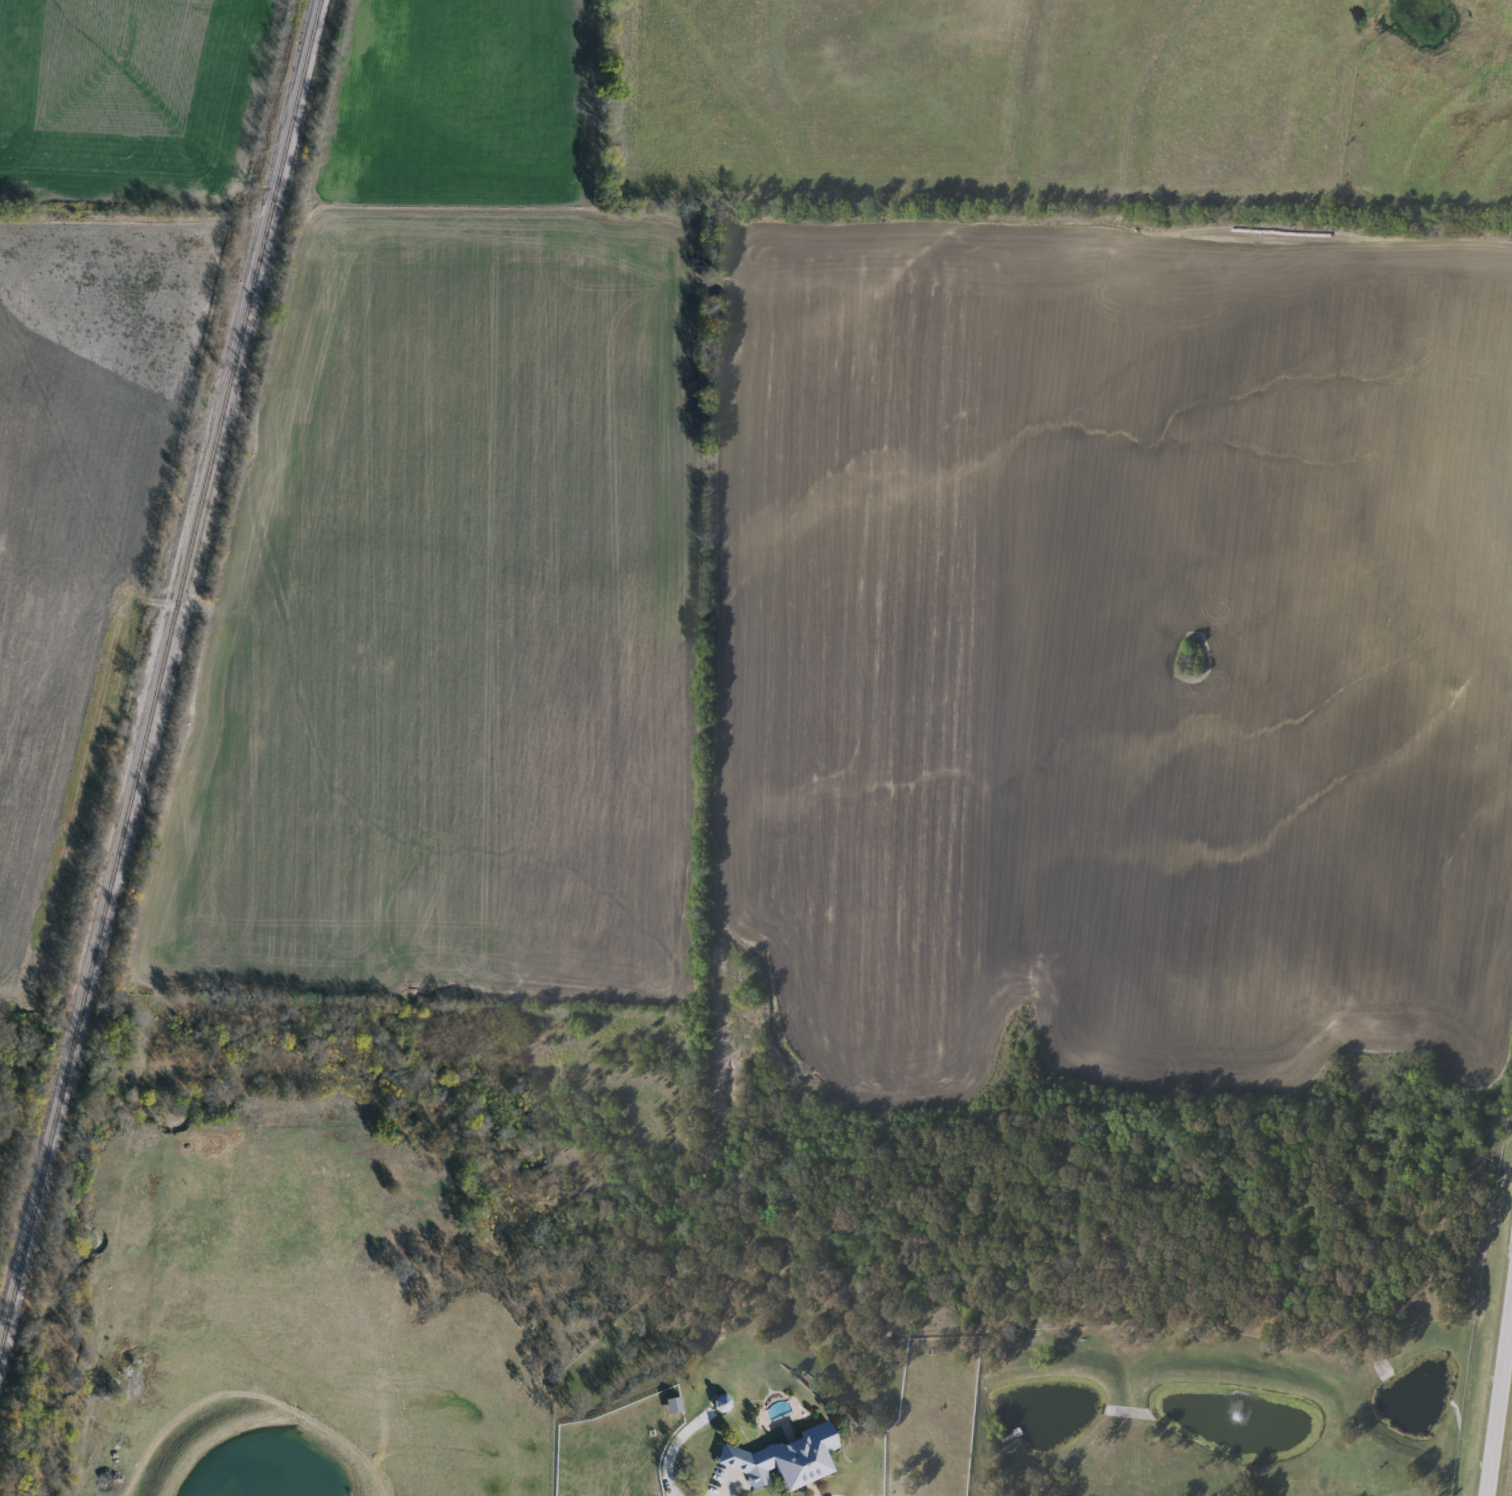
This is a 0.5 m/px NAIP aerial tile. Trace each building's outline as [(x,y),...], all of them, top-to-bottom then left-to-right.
[(784,1492),(774,1468),(765,1471),(768,1479),(767,1483),(753,1489),(750,1488),(744,1473),(715,1464),(721,1445),(751,1454),(776,1443),(781,1445),(796,1439),(799,1431),(826,1420),(837,1448),(824,1453),(832,1473),(784,1492)]
